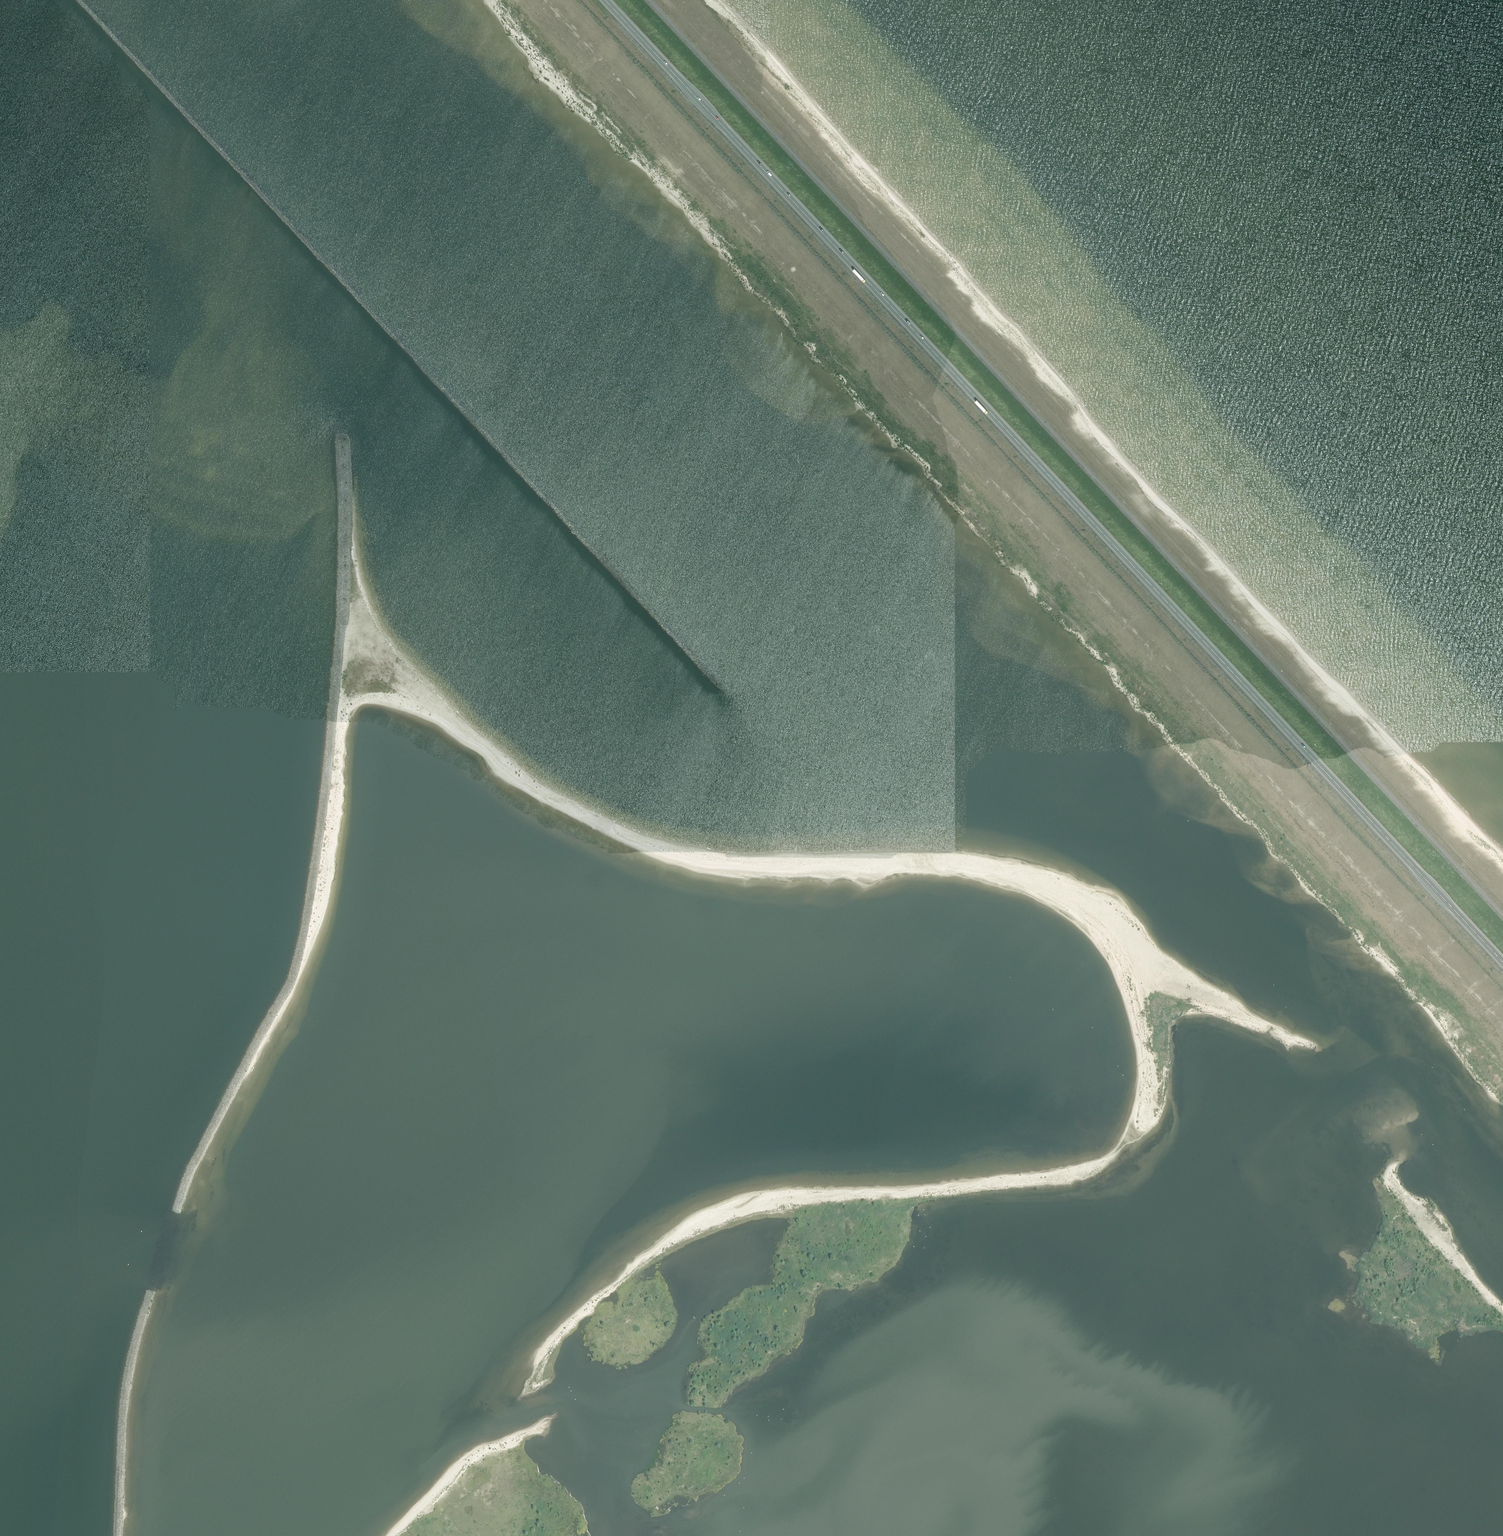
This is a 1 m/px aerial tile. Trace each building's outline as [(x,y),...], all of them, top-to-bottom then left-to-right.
[(942,360),(948,366),(950,363),(945,357),(942,360)] [(1001,421),(1005,425),(1011,432),(1013,430),(1007,423),(1008,422),(1005,418),(1001,421)]
